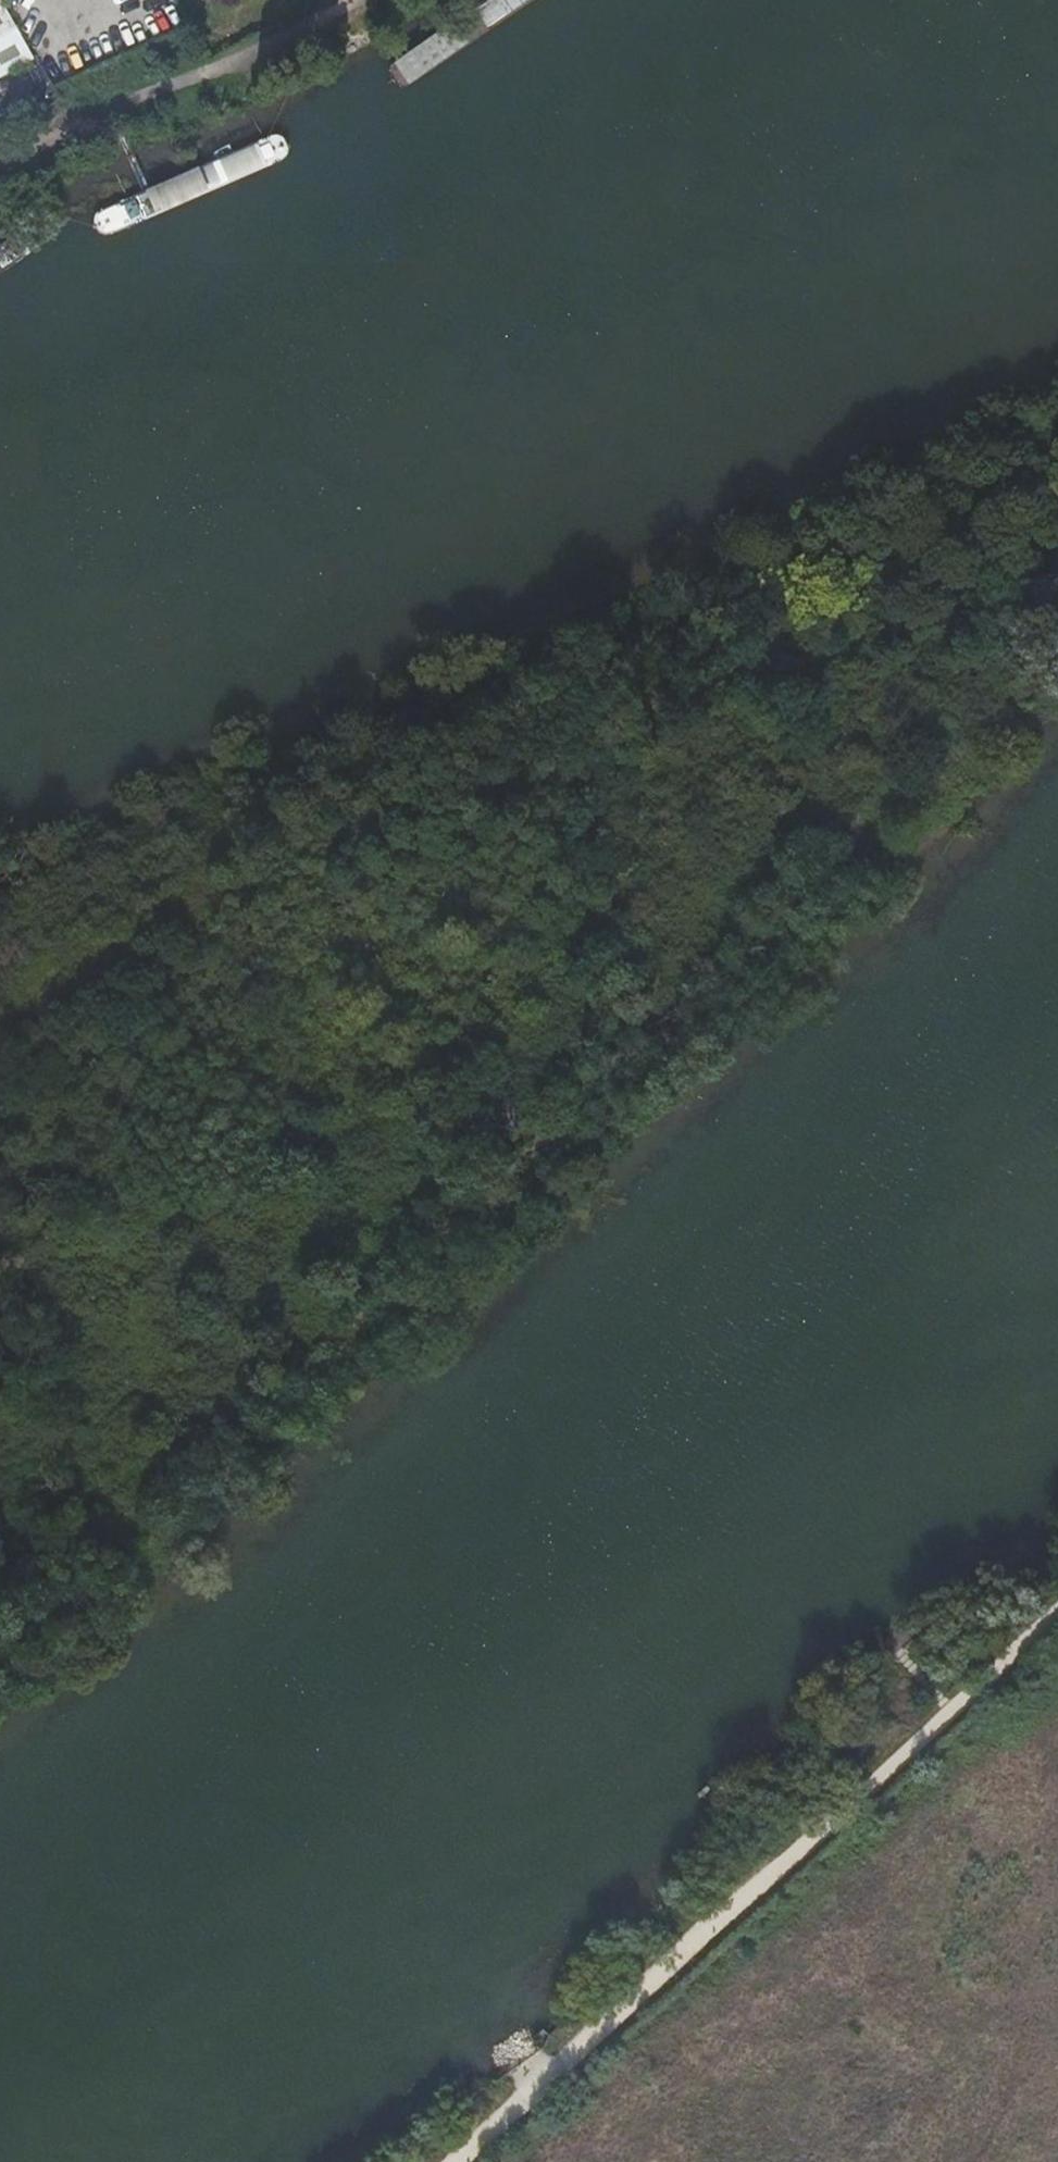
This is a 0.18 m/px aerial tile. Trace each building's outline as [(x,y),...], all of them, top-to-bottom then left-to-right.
[(37,63),(3,1),(0,2),(0,83),(37,63)]
